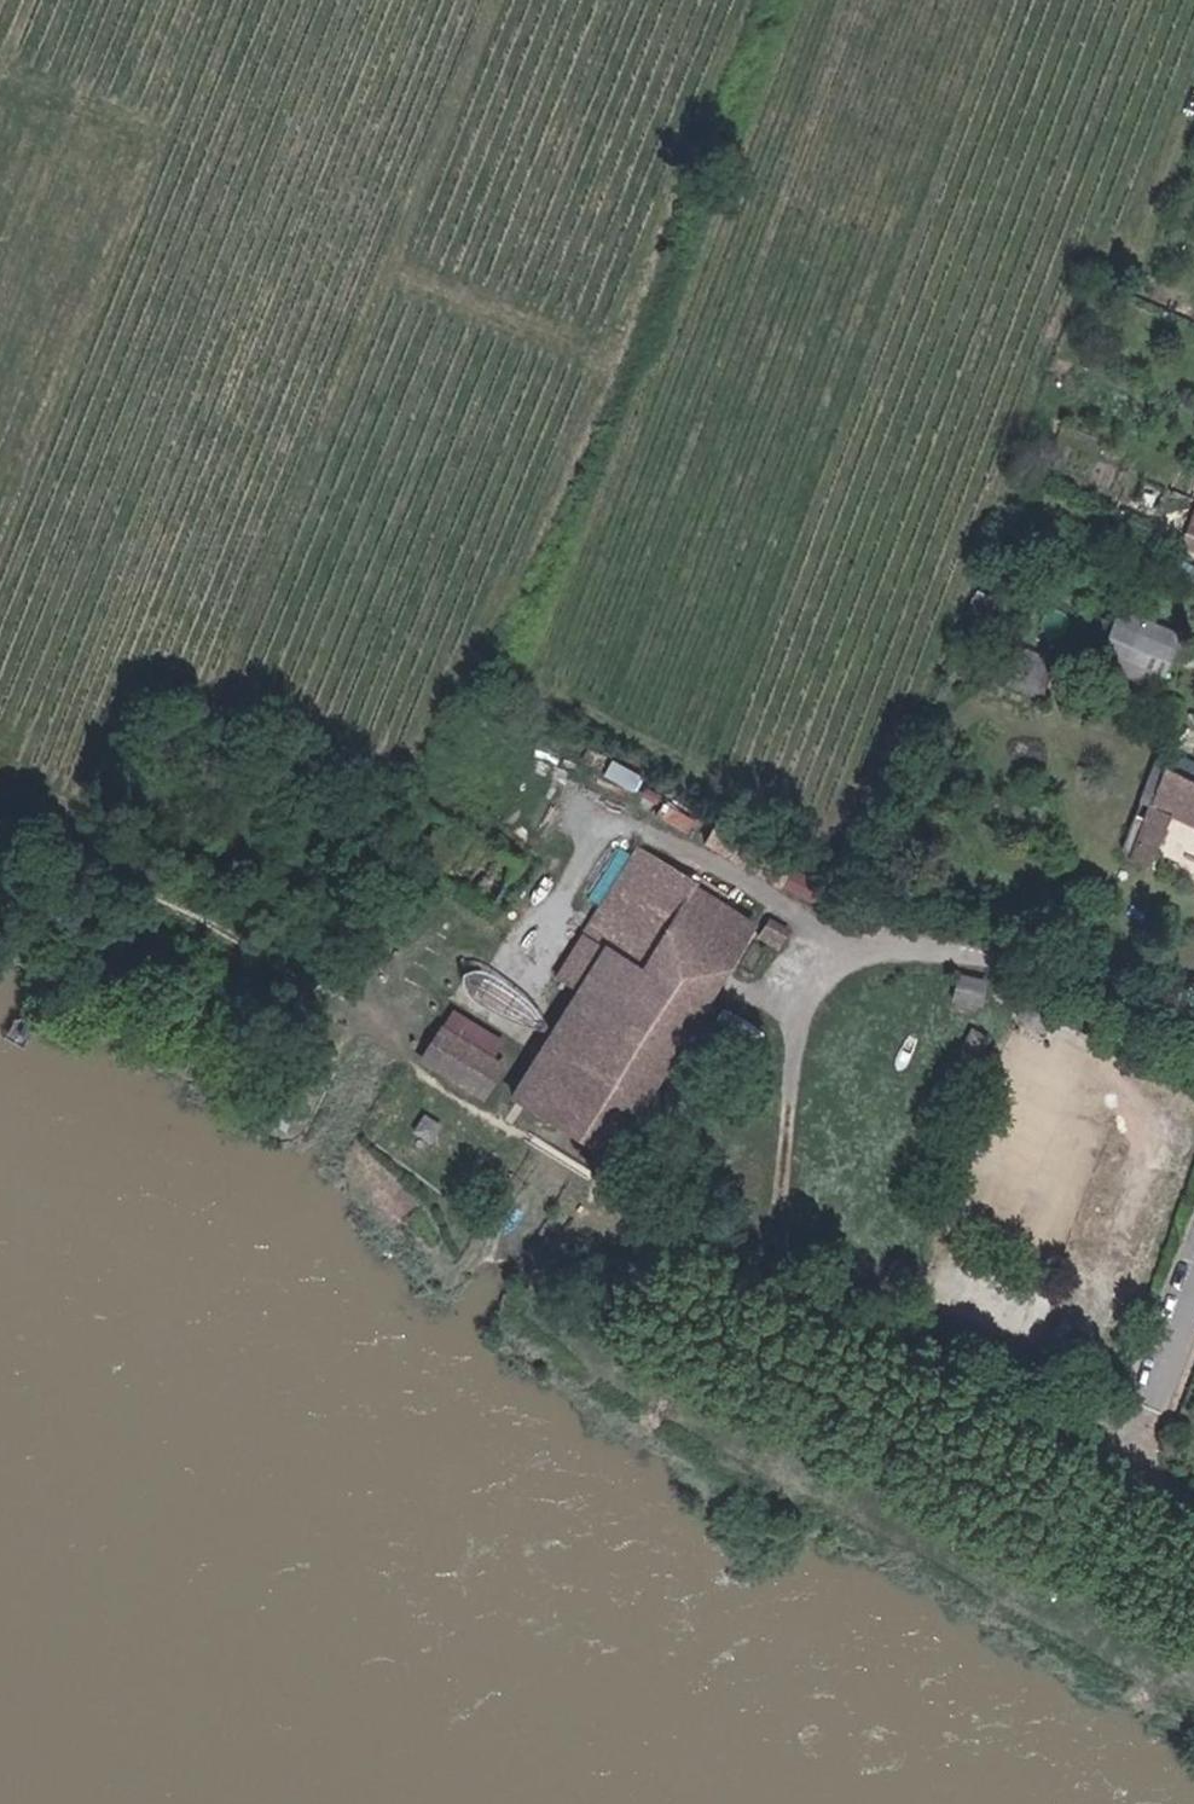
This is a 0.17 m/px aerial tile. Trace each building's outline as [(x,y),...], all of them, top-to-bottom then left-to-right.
[(1181,547),(1193,551),(1193,506),(1181,547)] [(1144,621),(1123,675),(1158,688),(1177,635),(1144,621)] [(1163,770),(1148,806),(1126,857),(1144,864),(1165,814),(1193,826),(1193,783),(1163,770)] [(759,923),(660,861),(509,1099),(608,1162),(759,923)] [(45,998),(32,991),(13,1025),(25,1032),(45,998)] [(504,1066),(439,1026),(420,1062),(484,1102),(504,1066)] [(242,1117),(215,1104),(202,1130),(229,1143),(242,1117)]
